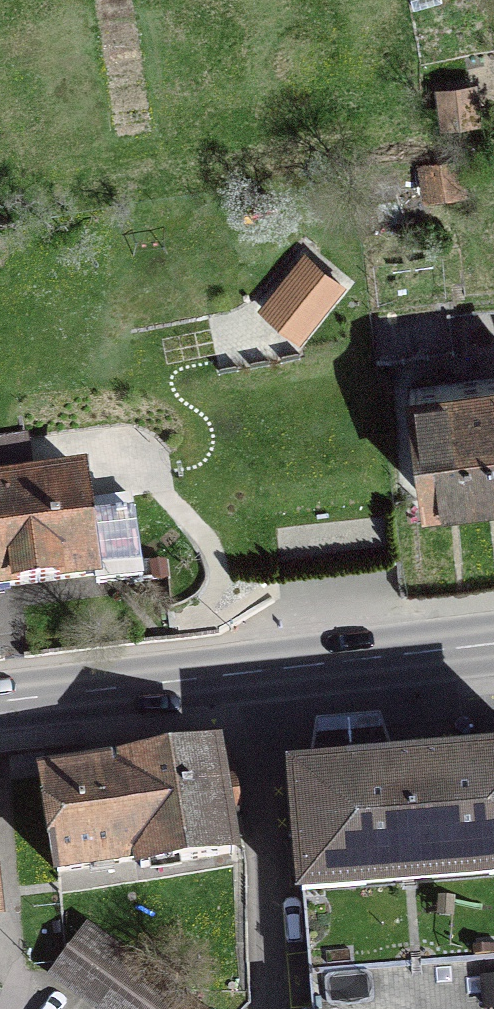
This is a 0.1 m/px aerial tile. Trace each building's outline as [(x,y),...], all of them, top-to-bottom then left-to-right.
[(461,192),(456,160),(423,165),(428,197),(461,192)] [(305,258),(265,309),(297,335),(338,284),(305,258)] [(409,388),(424,498),(493,489),(493,377),(409,388)] [(96,575),(89,521),(133,515),(130,496),(86,502),(83,473),(31,480),(25,438),(0,441),(0,587),(96,575)] [(457,696),(289,710),(292,760),(462,749),(457,696)] [(228,822),(227,815),(239,813),(227,750),(217,752),(216,748),(43,775),(58,872),(140,860),(141,867),(233,853),(231,838),(242,836),(239,820),(228,822)] [(293,779),(312,1008),(493,1008),(493,762),(293,779)] [(90,933),(59,975),(105,1008),(194,1008),(90,933)]
